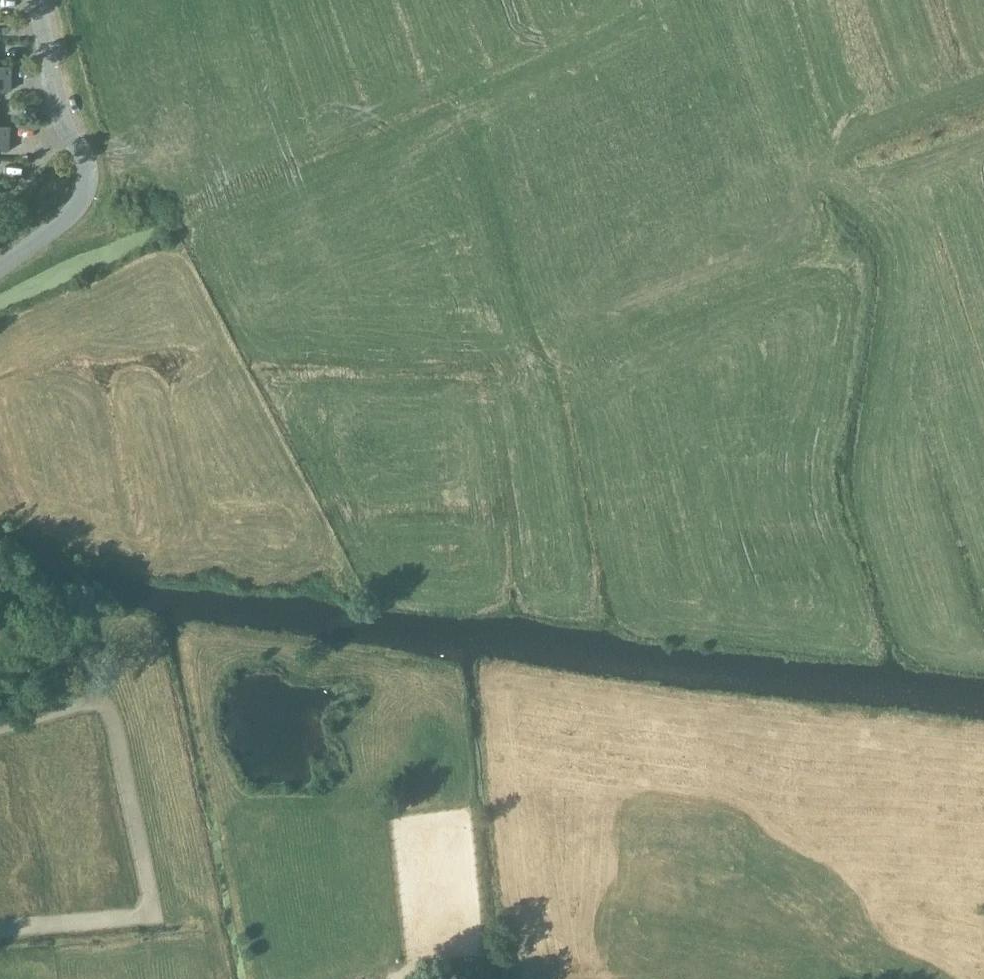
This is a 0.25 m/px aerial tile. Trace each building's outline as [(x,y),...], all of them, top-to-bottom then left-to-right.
[(11,79),(11,67),(0,66),(0,79),(11,79)] [(11,91),(11,79),(0,79),(0,91),(11,91)] [(9,139),(10,127),(0,127),(0,139),(9,139)] [(9,151),(9,139),(0,139),(0,151),(9,151)] [(43,669),(46,681),(58,678),(55,666),(43,669)]
